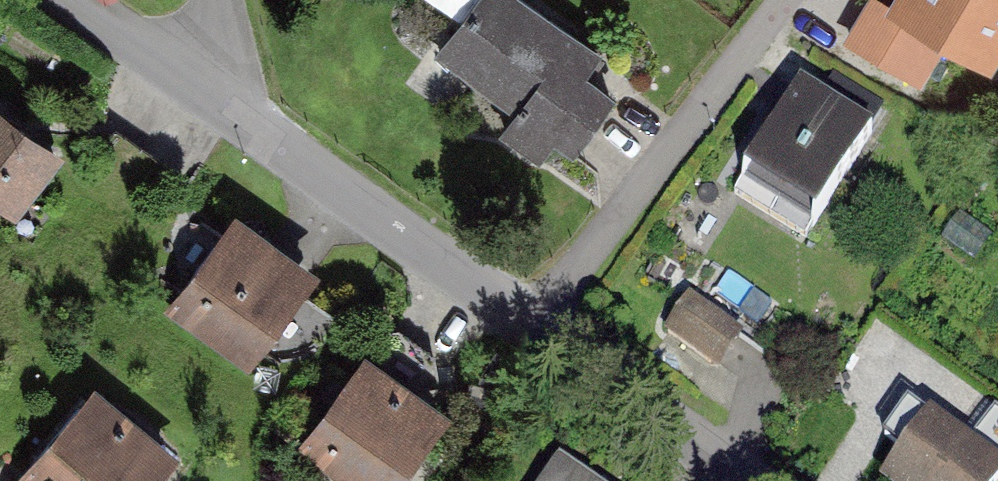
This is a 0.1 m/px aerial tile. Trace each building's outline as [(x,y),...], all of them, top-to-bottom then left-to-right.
[(535,0),(457,0),(418,48),(555,159),(607,96),(573,68),(592,46),(535,0)] [(895,15),(989,69),(997,53),(997,0),(904,0),(895,15)] [(871,144),(798,95),(731,186),(808,235),(871,144)] [(0,111),(0,212),(8,218),(57,152),(0,111)] [(228,231),(178,307),(257,358),(307,282),(228,231)] [(721,376),(747,334),(703,306),(676,347),(721,376)] [(287,443),(343,480),(385,480),(434,410),(351,352),(287,443)] [(22,474),(31,480),(150,480),(167,459),(84,395),(22,474)] [(873,480),(997,480),(997,477),(915,420),(873,480)] [(529,480),(590,480),(547,453),(529,480)]
